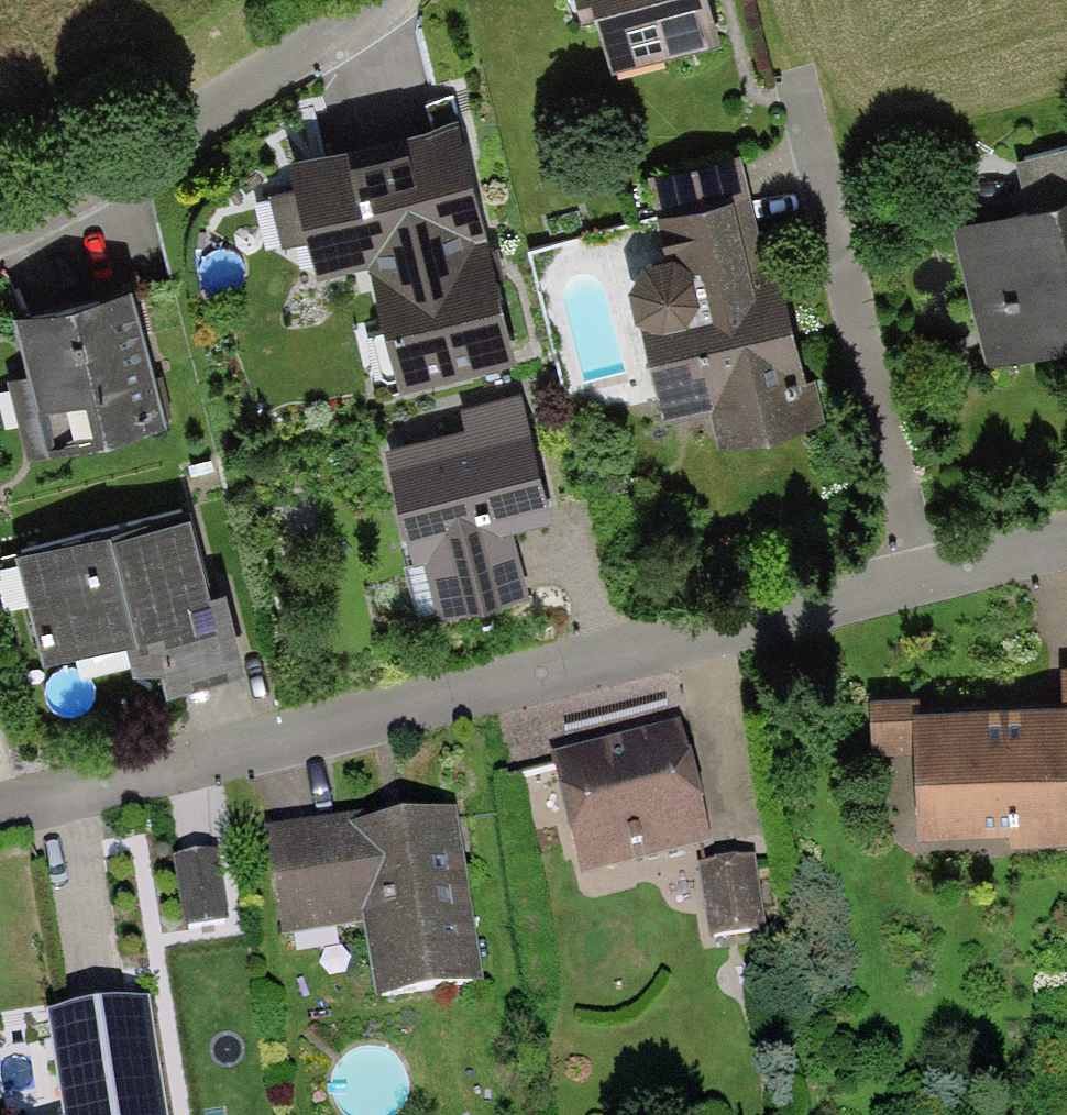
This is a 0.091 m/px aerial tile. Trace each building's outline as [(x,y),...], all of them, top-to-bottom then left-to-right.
[(707,0),(578,0),(582,14),(595,11),(610,74),(719,48),(707,0)] [(312,242),(321,279),(371,267),(490,239),(462,121),(292,160),(299,191),(271,197),(283,248),(312,242)] [(1015,153),(1027,200),(1066,190),(1066,141),(1015,153)] [(658,203),(749,182),(741,145),(650,167),(658,203)] [(749,182),(658,203),(668,241),(647,246),(628,273),(636,304),(643,308),(667,414),(713,404),(721,438),(826,414),(815,370),(808,372),(780,251),(766,254),(749,182)] [(951,220),(987,358),(1066,337),(1066,190),(1027,200),(951,220)] [(519,364),(490,239),(371,267),(402,393),(519,364)] [(132,284),(13,316),(31,382),(10,387),(30,464),(170,427),(132,284)] [(552,511),(520,387),(462,402),(466,418),(385,438),(415,556),(423,554),(438,611),(527,588),(510,522),(552,511)] [(134,528),(20,558),(49,669),(136,646),(145,681),(166,675),(172,696),(252,675),(231,595),(214,599),(193,519),(135,534),(134,528)] [(914,744),(913,698),(912,689),(870,690),(872,746),(914,744)] [(913,698),(914,744),(918,827),(1011,823),(1011,835),(1066,832),(1066,692),(1063,692),(913,698)] [(680,720),(551,752),(583,876),(712,843),(680,720)] [(455,807),(351,823),(350,815),(265,828),(282,936),(364,923),(376,997),(483,981),(455,807)] [(218,850),(174,857),(185,927),(230,920),(218,850)] [(755,854),(698,864),(711,937),(767,928),(755,854)] [(145,998),(47,1014),(64,1114),(164,1114),(145,998)]
